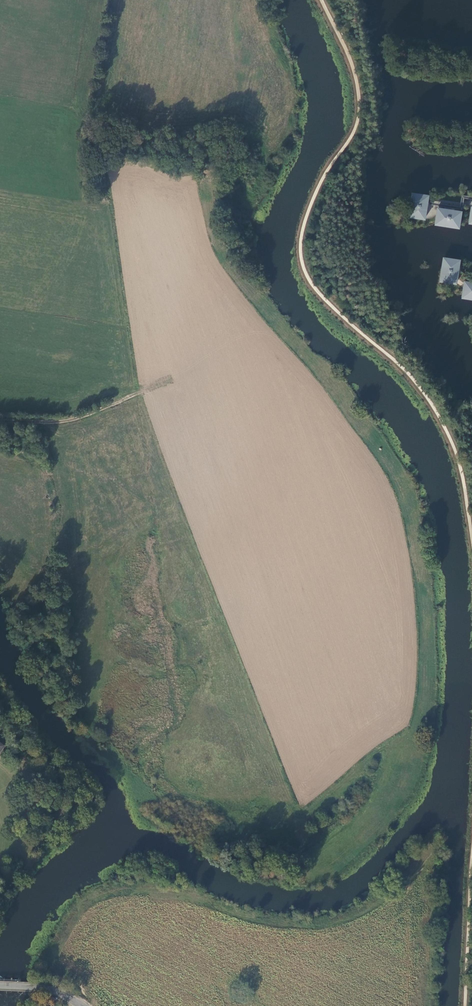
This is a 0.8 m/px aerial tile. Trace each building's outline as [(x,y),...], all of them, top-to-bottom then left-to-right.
[(427,196),(412,193),(408,217),(424,220),(427,196)] [(458,228),(461,212),(437,209),(434,224),(458,228)] [(459,260),(443,258),(439,282),(455,284),(459,260)] [(463,282),(461,297),(471,299),(471,283),(463,282)]
